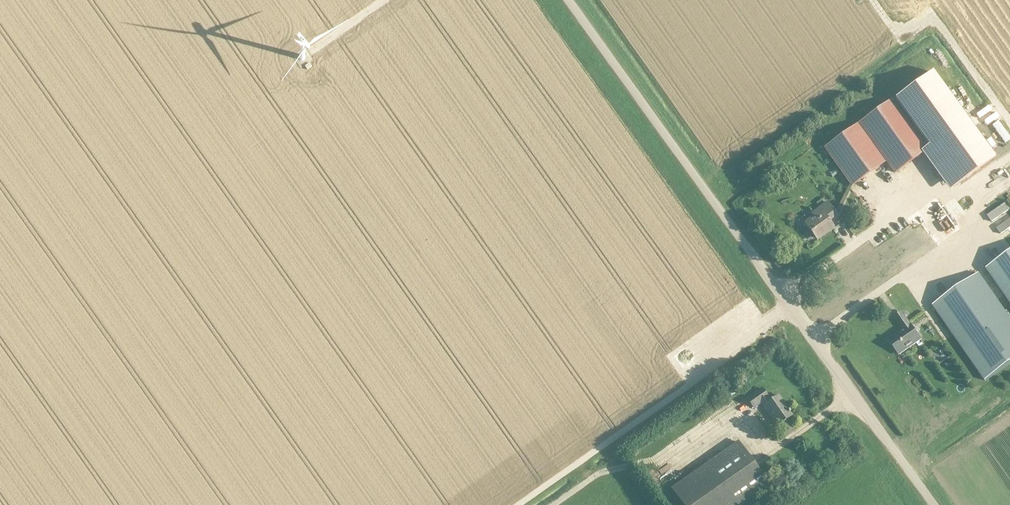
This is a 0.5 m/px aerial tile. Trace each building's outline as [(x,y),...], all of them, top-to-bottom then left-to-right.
[(960,182),(994,157),(932,72),(895,98),(929,146),(939,153),(960,182)] [(927,149),(892,100),(859,123),(894,172),(927,149)] [(884,162),(857,125),(824,148),(851,185),(884,162)] [(805,223),(804,223),(811,233),(813,231),(819,239),(834,228),(829,221),(837,216),(827,202),(811,214),(814,217),(805,223)] [(986,268),(1009,303),(1009,252),(986,268)] [(978,274),(933,305),(985,379),(1009,361),(1009,320),(978,274)] [(921,339),(902,312),(894,317),(903,330),(889,340),(895,348),(896,348),(900,354),(921,339)] [(792,415),(790,412),(789,410),(788,410),(787,408),(784,403),(783,403),(778,396),(779,396),(778,395),(769,402),(766,399),(768,398),(762,388),(747,399),(753,408),(762,402),(764,405),(763,406),(769,414),(772,417),(771,418),(772,418),(777,426),(792,415)] [(738,442),(672,488),(683,504),(742,504),(769,486),(738,442)]
